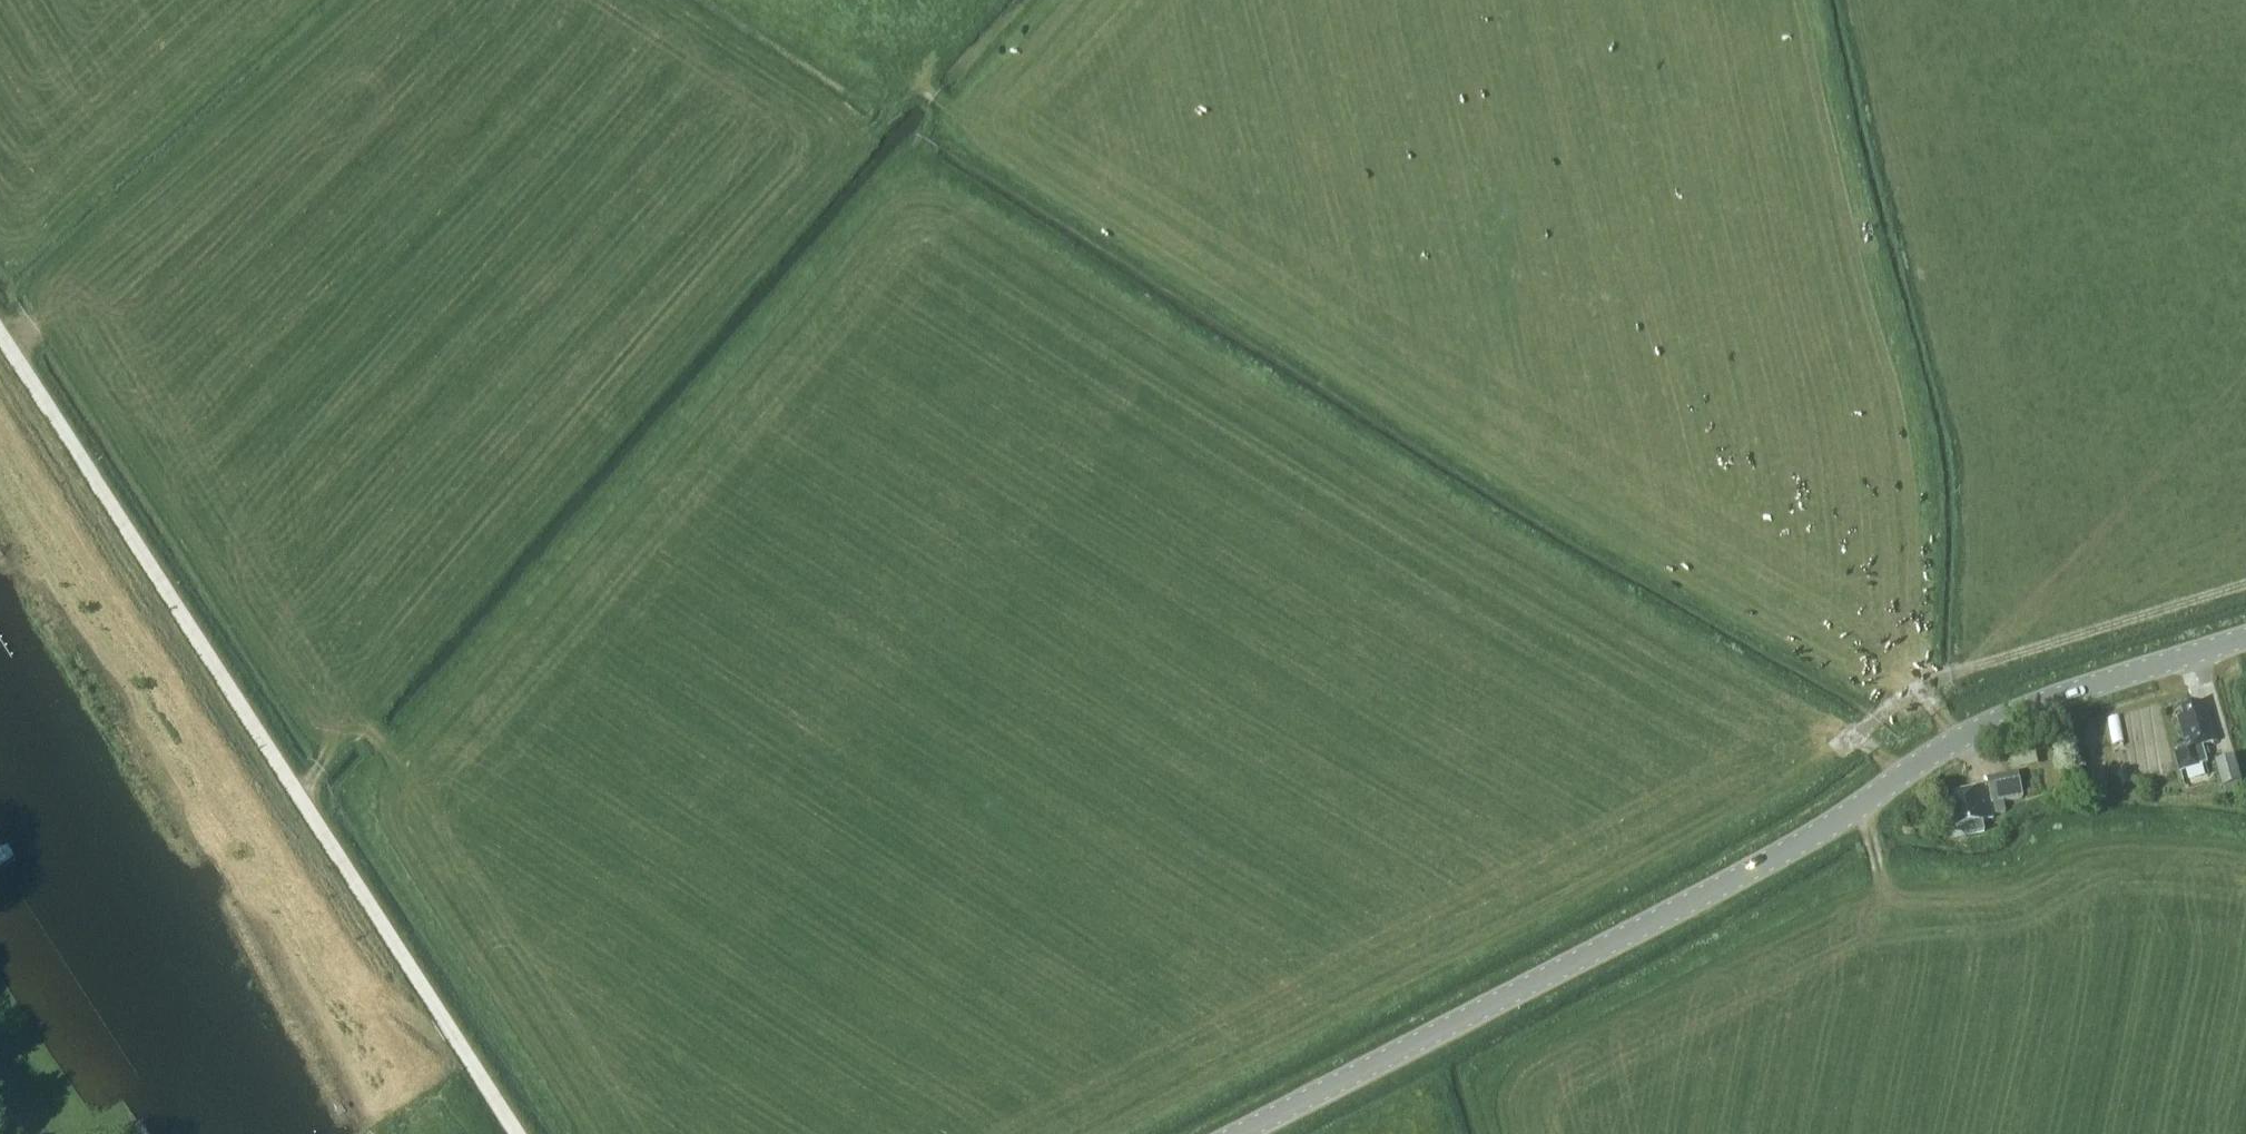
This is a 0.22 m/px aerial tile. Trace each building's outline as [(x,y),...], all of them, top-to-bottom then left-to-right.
[(2202,713),(2200,704),(2181,709),(2183,716),(2177,717),(2186,749),(2174,753),(2179,771),(2207,763),(2202,746),(2217,741),(2208,711),(2202,713)] [(2241,781),(2234,755),(2213,760),(2221,787),(2222,787),(2225,797),(2242,792),(2239,782),(2241,781)] [(2022,798),(2017,772),(1986,778),(1990,804),(1993,803),(1995,812),(2004,810),(2002,802),(2022,798)] [(1956,825),(1963,824),(1966,836),(1984,832),(1982,820),(1992,818),(1986,788),(1975,791),(1974,788),(1949,793),(1956,825)]
